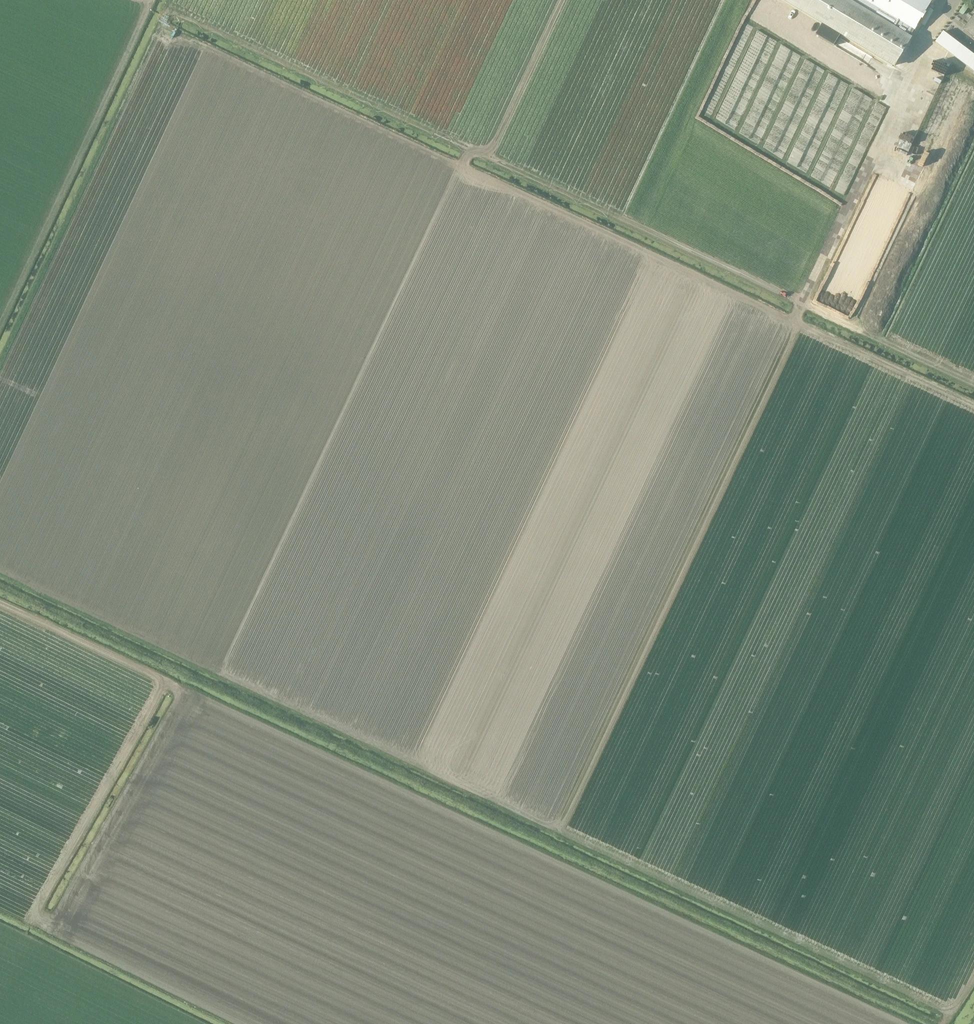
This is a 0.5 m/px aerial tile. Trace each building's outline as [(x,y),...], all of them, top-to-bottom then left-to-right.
[(820,24),(815,34),(832,45),(838,35),(893,68),(910,38),(909,37),(931,0),(779,0),(820,24)] [(971,11),(973,13),(962,29),(973,38),(973,8),(971,11)] [(942,32),(935,41),(973,71),(973,56),(942,32)]
